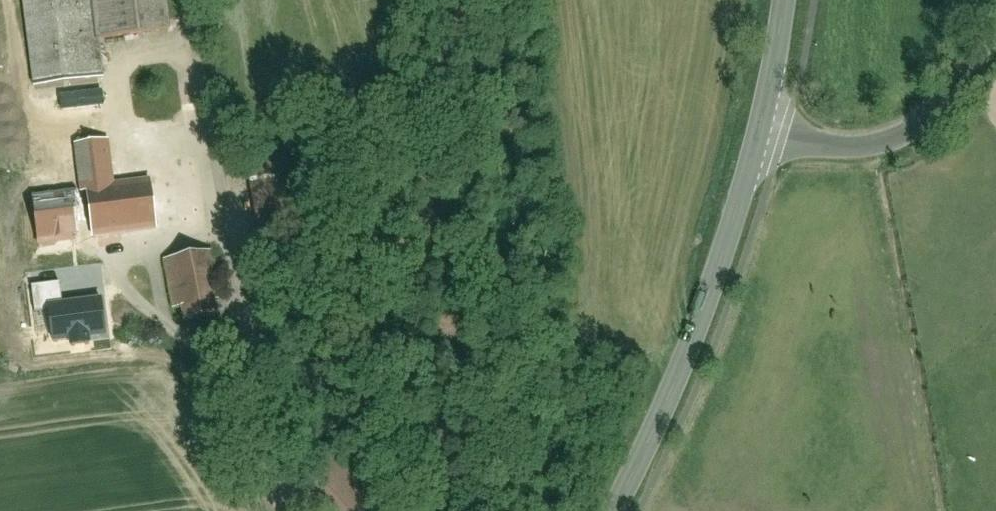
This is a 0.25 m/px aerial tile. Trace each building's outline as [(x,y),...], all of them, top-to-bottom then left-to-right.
[(111,188),(107,157),(112,157),(105,85),(100,86),(95,43),(89,0),(23,0),(38,113),(43,163),(77,160),(81,191),(35,196),(41,251),(161,239),(156,184),(111,188)] [(95,43),(173,33),(168,0),(89,0),(95,43)] [(280,175),(250,180),(261,249),(291,244),(280,175)] [(168,261),(177,322),(219,316),(210,255),(168,261)] [(8,263),(7,286),(39,286),(39,264),(8,263)]
